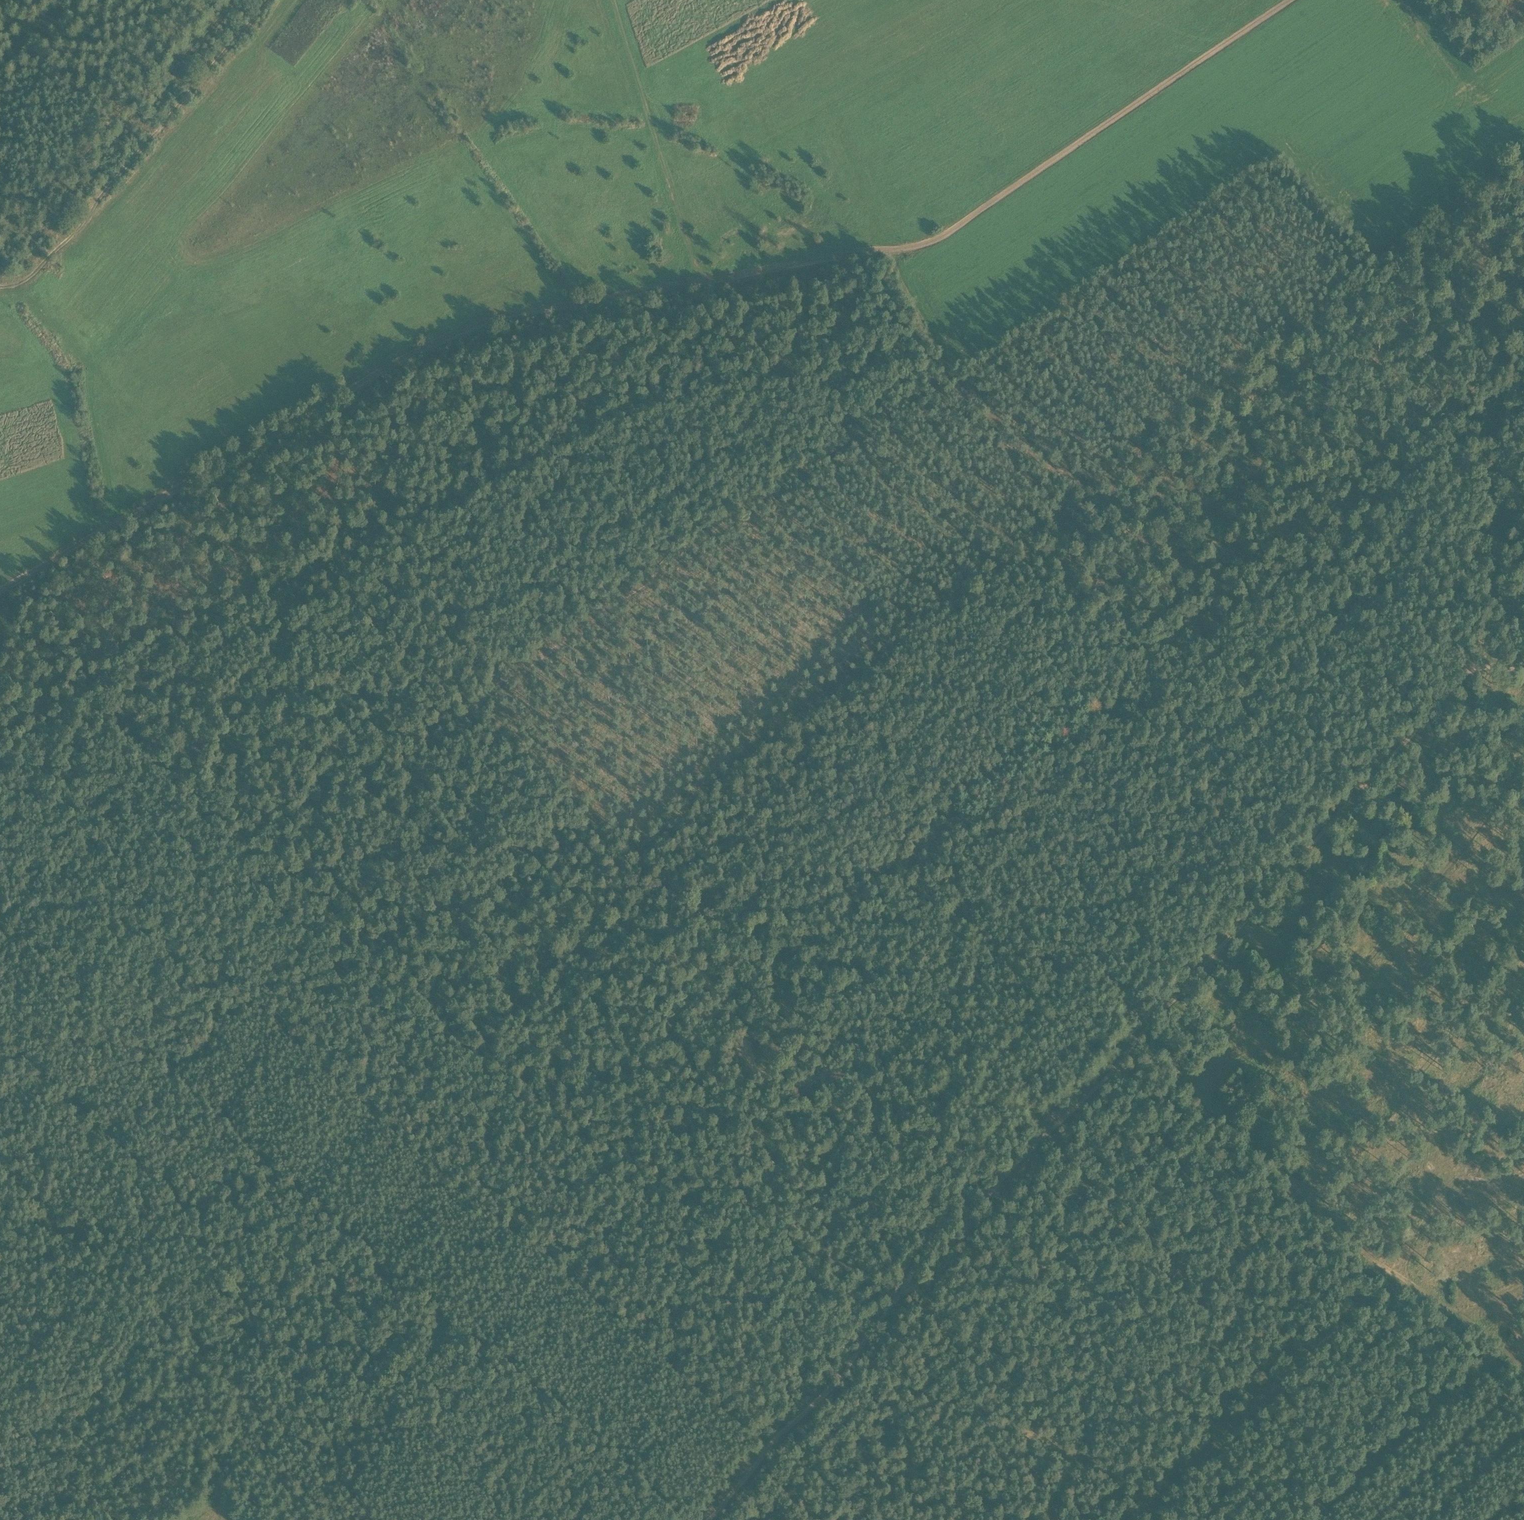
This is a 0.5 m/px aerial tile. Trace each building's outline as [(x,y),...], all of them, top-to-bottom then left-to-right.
[(1383,894),(1383,902),(1392,903),(1393,889),(1378,888),(1378,894),(1383,894)] [(1494,926),(1484,926),(1483,936),(1494,937),(1494,926)] [(1468,1067),(1473,1079),(1485,1073),(1480,1062),(1468,1067)] [(1523,1086),(1523,1084),(1523,1066),(1517,1063),(1510,1081),(1523,1086)] [(1289,1080),(1291,1092),(1304,1089),(1301,1077),(1289,1080)] [(1399,1152),(1398,1147),(1374,1150),(1374,1155),(1399,1152)] [(1399,1153),(1375,1156),(1376,1164),(1400,1161),(1399,1153)] [(1485,1250),(1483,1257),(1504,1263),(1506,1256),(1485,1250)]
